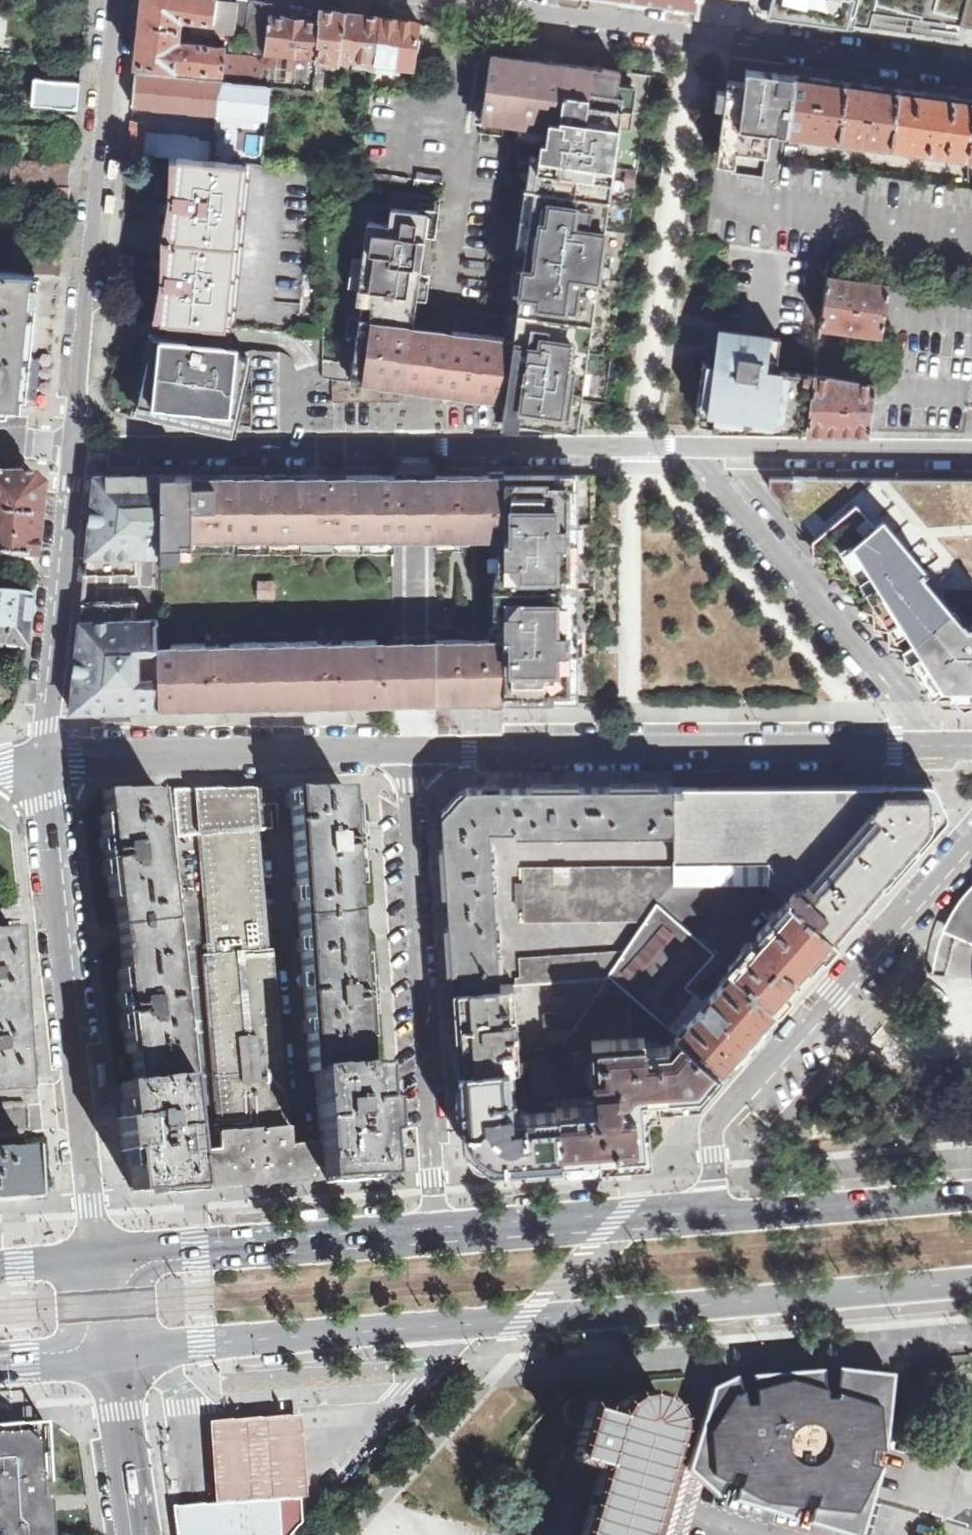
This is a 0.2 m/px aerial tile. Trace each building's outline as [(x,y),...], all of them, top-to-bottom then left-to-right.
[(217,0),(144,0),(142,22),(179,26),(180,16),(191,18),(189,30),(212,34),(213,28),(217,0)] [(231,1),(222,0),(217,0),(213,28),(227,30),(231,1)] [(272,16),(273,3),(255,0),(238,0),(236,23),(247,24),(244,47),(267,50),(271,15),(272,16)] [(711,8),(709,0),(653,0),(698,6),(711,8)] [(773,16),(871,29),(875,14),(961,26),(968,0),(777,0),(773,16)] [(340,57),(376,62),(382,18),(321,9),(320,21),(316,57),(316,60),(340,63),(340,57)] [(266,52),(316,57),(320,21),(272,16),(271,15),(267,50),(266,52)] [(376,62),(412,67),(419,23),(382,18),(376,62)] [(225,55),(226,46),(177,41),(179,26),(142,22),(137,62),(224,71),(225,55)] [(513,185),(634,202),(651,75),(595,67),(533,59),(492,53),(490,66),(480,133),(519,139),(513,185)] [(266,59),(225,55),(224,71),(264,75),(266,59)] [(321,66),(316,65),(313,89),(271,85),(269,97),(299,100),(300,91),(315,92),(315,88),(323,89),(324,70),(320,70),(321,66)] [(787,131),(794,75),(778,73),(767,71),(746,69),(745,81),(728,79),(727,85),(720,146),(758,151),(769,152),(772,129),(787,131)] [(269,97),(271,85),(136,72),(133,106),(212,113),(212,120),(267,126),(269,97)] [(837,138),(845,82),(794,75),(787,131),(837,138)] [(33,104),(78,108),(79,95),(80,82),(35,77),(33,104)] [(889,145),(897,89),(845,82),(837,138),(889,145)] [(971,123),(971,99),(897,89),(889,145),(967,155),(971,123)] [(128,153),(143,154),(146,122),(132,120),(128,153)] [(264,165),(267,126),(212,120),(209,160),(251,164),(264,165)] [(233,326),(251,164),(209,160),(178,158),(173,209),(167,273),(162,319),(233,326)] [(49,184),(70,186),(72,167),(14,162),(12,184),(45,183),(49,184)] [(417,178),(443,182),(444,175),(418,171),(417,178)] [(47,201),(68,203),(70,186),(49,184),(47,201)] [(557,429),(602,429),(634,202),(513,185),(502,265),(524,268),(523,280),(521,292),(498,289),(494,313),(456,309),(451,348),(446,384),(443,401),(505,402),(503,419),(519,421),(518,429),(557,429)] [(413,332),(429,212),(392,207),(390,224),(369,221),(357,304),(362,304),(351,382),(377,385),(379,374),(406,379),(411,342),(413,332)] [(28,271),(36,272),(61,273),(63,260),(29,257),(28,271)] [(21,410),(30,331),(36,272),(28,271),(16,270),(0,270),(0,410),(21,410)] [(822,325),(883,335),(890,285),(829,276),(822,325)] [(777,370),(778,361),(781,337),(719,328),(710,394),(719,395),(712,430),(806,431),(814,375),(777,370)] [(231,345),(143,336),(138,355),(125,411),(229,432),(244,359),(228,356),(231,345)] [(435,383),(446,384),(451,348),(441,346),(411,342),(406,379),(435,383)] [(876,383),(814,375),(806,431),(869,431),(876,383)] [(32,560),(39,484),(31,475),(0,474),(0,557),(32,560)] [(95,474),(86,574),(137,573),(137,555),(161,554),(161,545),(161,530),(161,474),(95,474)] [(395,529),(395,475),(368,475),(200,474),(192,474),(161,474),(161,530),(161,545),(182,545),(182,536),(192,536),(192,539),(365,539),(365,529),(395,529)] [(410,530),(437,530),(437,474),(410,474),(395,475),(395,529),(410,530)] [(437,530),(462,531),(462,537),(505,538),(505,560),(510,560),(510,577),(504,578),(504,595),(504,606),(498,606),(498,624),(504,624),(504,639),(436,639),(437,703),(555,703),(555,690),(567,690),(567,603),(563,603),(563,573),(567,573),(567,486),(555,486),(554,474),(497,474),(437,474),(437,530)] [(770,476),(770,488),(783,504),(792,514),(788,517),(803,535),(907,657),(915,667),(923,659),(925,669),(927,677),(932,684),(938,691),(944,695),(950,698),(959,701),(971,701),(971,478),(770,476)] [(22,647),(28,595),(0,592),(0,645),(22,647)] [(137,601),(83,602),(71,711),(160,709),(158,644),(158,619),(137,619),(137,601)] [(396,639),(158,644),(160,709),(396,703),(396,639)] [(411,639),(396,639),(396,703),(412,703),(437,703),(436,639),(411,639)] [(849,785),(674,786),(675,833),(675,866),(675,884),(761,884),(775,884),(790,897),(839,941),(857,921),(946,819),(945,817),(943,817),(929,787),(929,784),(928,783),(926,785),(849,785)] [(675,833),(674,786),(619,786),(562,787),(518,787),(466,787),(443,813),(446,855),(450,925),(454,988),(501,984),(491,829),(517,829),(517,834),(675,833)] [(311,1069),(378,1065),(378,1063),(365,1064),(363,1038),(368,1038),(366,1010),(362,955),(357,955),(353,898),(352,885),(357,884),(352,801),(347,801),(346,788),(319,789),(290,789),(311,1069)] [(287,1066),(275,949),(269,949),(259,830),(279,828),(274,789),(251,789),(206,790),(189,790),(174,790),(179,836),(198,835),(209,954),(204,955),(219,1137),(190,1140),(195,1188),(249,1185),(323,1180),(321,1132),(292,1133),(287,1066)] [(121,1085),(183,1077),(189,1077),(157,790),(126,790),(109,790),(103,790),(106,815),(100,815),(110,899),(115,898),(116,906),(123,970),(118,970),(119,985),(127,1052),(131,1052),(134,1080),(121,1082),(121,1085)] [(675,884),(675,866),(525,868),(526,922),(646,920),(658,903),(675,884)] [(658,903),(680,922),(689,912),(745,913),(745,907),(756,907),(757,893),(761,894),(761,884),(675,884),(658,903)] [(971,942),(971,893),(962,905),(954,918),(947,932),(971,942)] [(733,971),(778,1010),(839,941),(790,897),(758,934),(762,937),(755,945),(751,941),(729,967),(733,971)] [(680,922),(658,903),(646,920),(625,951),(610,973),(611,975),(679,1034),(706,1002),(686,985),(706,963),(714,971),(723,960),(680,922)] [(24,1086),(22,1050),(25,1050),(25,1043),(24,1036),(21,1037),(18,980),(21,979),(21,973),(20,967),(16,967),(14,931),(0,931),(0,1087),(24,1086)] [(610,973),(625,951),(521,958),(522,977),(517,977),(518,984),(567,981),(609,977),(611,975),(610,973)] [(679,1034),(723,1073),(778,1010),(733,971),(706,1002),(679,1034)] [(554,1062),(557,1091),(558,1111),(563,1162),(651,1154),(648,1099),(703,1096),(723,1073),(679,1034),(611,975),(609,977),(555,1056),(553,1056),(554,1062)] [(555,1056),(609,977),(567,981),(568,996),(556,997),(557,1012),(545,1013),(547,1048),(539,1049),(534,1053),(531,1058),(530,1064),(554,1062),(553,1056),(555,1056)] [(515,983),(501,984),(454,988),(460,1069),(510,1065),(520,1065),(515,983)] [(554,1062),(530,1064),(532,1093),(557,1091),(554,1062)] [(108,1065),(103,1066),(106,1091),(116,1090),(113,1065),(108,1065)] [(323,1180),(386,1175),(383,1132),(389,1132),(387,1098),(381,1098),(378,1065),(311,1069),(311,1071),(317,1071),(321,1132),(323,1180)] [(510,1065),(460,1069),(464,1144),(491,1168),(563,1162),(558,1111),(514,1115),(510,1065)] [(134,1191),(195,1188),(190,1140),(183,1077),(121,1085),(125,1117),(119,1117),(123,1152),(129,1151),(134,1191)] [(29,1199),(29,1197),(31,1197),(29,1147),(0,1148),(0,1200),(29,1199)] [(787,1381),(750,1390),(751,1405),(742,1406),(738,1394),(733,1395),(712,1468),(855,1510),(876,1469),(865,1465),(867,1452),(879,1453),(876,1407),(833,1394),(832,1399),(823,1399),(822,1391),(787,1381)] [(672,1433),(672,1431),(673,1429),(673,1427),(673,1425),(673,1423),(672,1421),(671,1418),(671,1416),(671,1414),(669,1412),(669,1410),(667,1407),(665,1404),(662,1402),(659,1400),(656,1398),(653,1397),(650,1396),(647,1395),(643,1395),(640,1395),(636,1394),(633,1396),(629,1397),(626,1399),(623,1400),(621,1403),(618,1405),(616,1407),(581,1398),(578,1402),(571,1399),(567,1401),(565,1406),(564,1411),(564,1416),(566,1420),(570,1423),(574,1425),(575,1425),(579,1427),(580,1427),(574,1450),(564,1447),(538,1534),(643,1534),(664,1460),(665,1457),(665,1456),(672,1433)] [(299,1420),(209,1427),(213,1503),(300,1497),(304,1496),(299,1420)] [(51,1511),(43,1511),(42,1481),(50,1481),(48,1455),(48,1448),(46,1422),(46,1421),(42,1421),(19,1422),(12,1423),(0,1424),(0,1534),(52,1534),(51,1511)] [(178,1534),(289,1534),(302,1521),(300,1497),(213,1503),(174,1506),(173,1506),(178,1534)]
